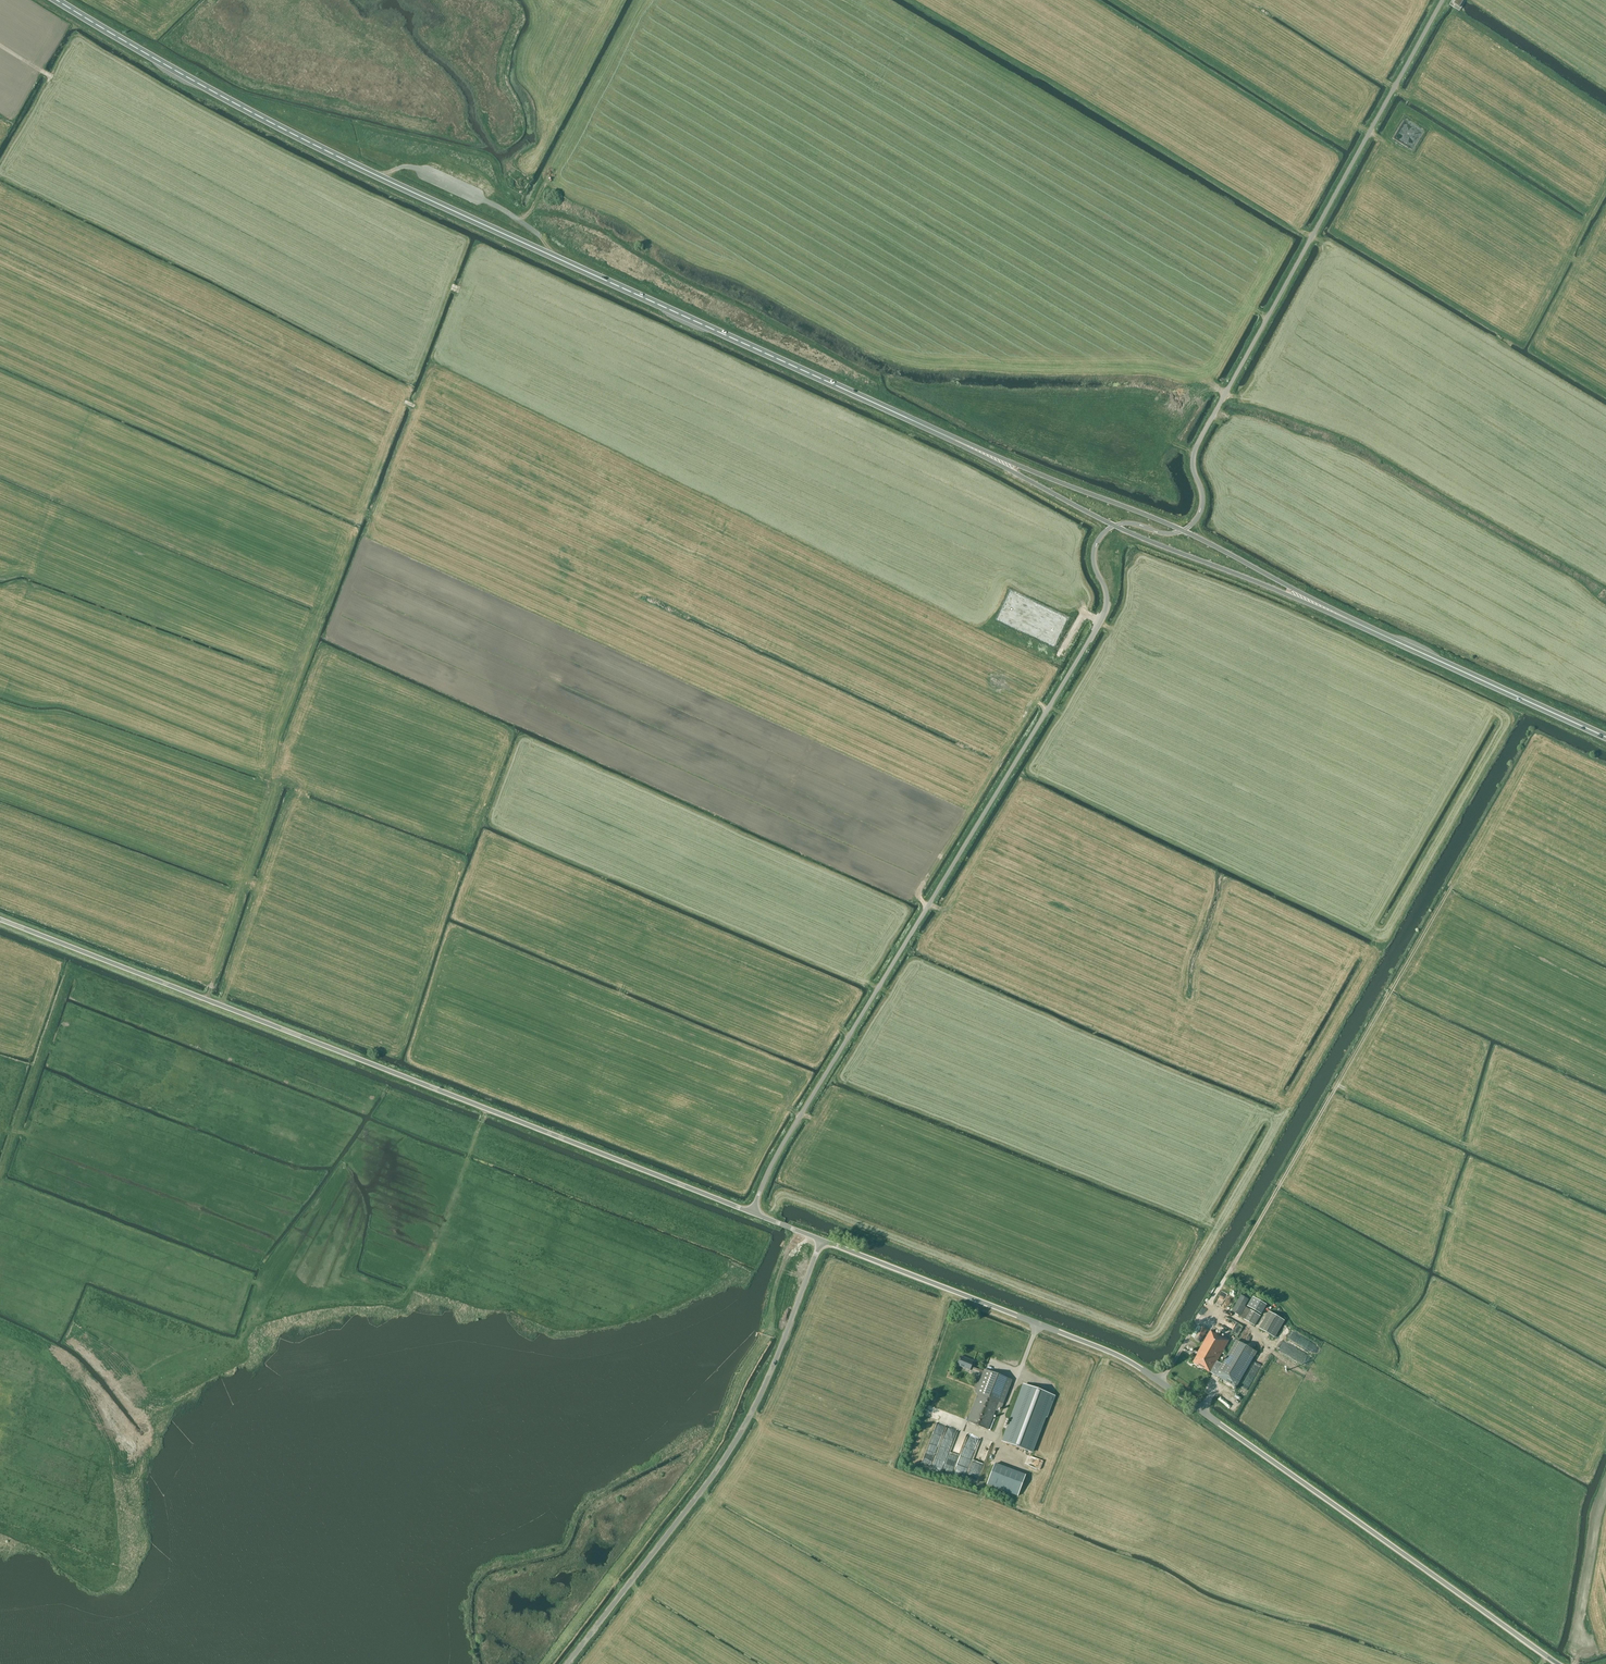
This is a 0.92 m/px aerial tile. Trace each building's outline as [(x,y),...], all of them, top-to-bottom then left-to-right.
[(1244,1319),(1255,1326),(1260,1316),(1249,1309),(1244,1306),(1248,1299),(1240,1295),(1231,1311),(1239,1316),(1244,1319)] [(1284,1321),(1269,1312),(1260,1329),(1275,1337),(1284,1321)] [(1194,1339),(1200,1342),(1207,1329),(1202,1326),(1194,1339)] [(1215,1334),(1210,1331),(1196,1356),(1197,1356),(1193,1362),(1236,1387),(1257,1352),(1237,1340),(1223,1362),(1218,1359),(1230,1339),(1225,1336),(1224,1338),(1215,1333),(1215,1334)] [(988,1429),(998,1402),(1003,1404),(1012,1380),(984,1369),(983,1371),(971,1367),(973,1361),(961,1356),(957,1365),(970,1370),(971,1368),(983,1373),(975,1393),(978,1394),(967,1422),(988,1429)] [(1023,1384),(1002,1441),(1033,1453),(1046,1417),(1047,1418),(1055,1396),(1023,1384)]
